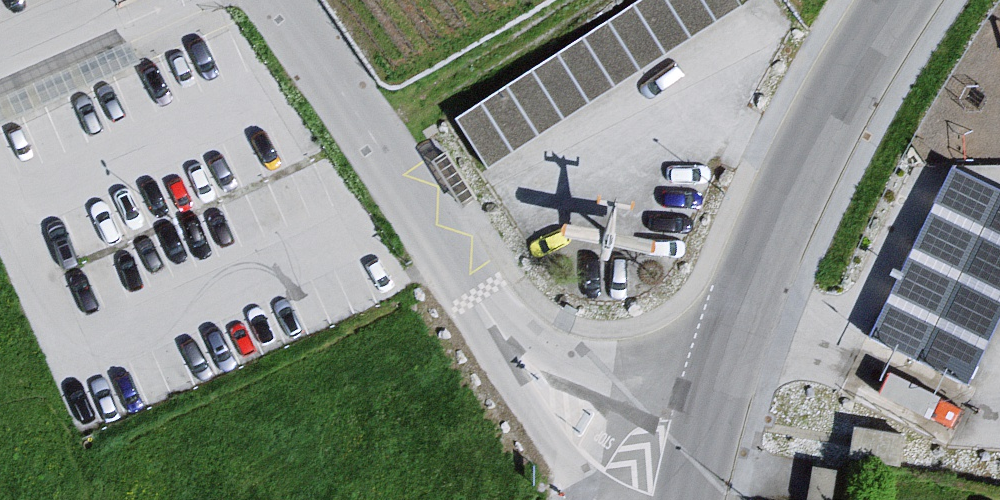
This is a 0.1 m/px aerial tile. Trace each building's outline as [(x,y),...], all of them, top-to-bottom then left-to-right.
[(455,120),(488,169),(742,5),(739,0),(641,0),(455,120)] [(480,198),(448,151),(432,161),(464,209),(480,198)] [(951,164),(867,331),(970,382),(999,322),(999,188),(951,164)] [(906,435),(855,426),(850,457),(900,466),(906,435)] [(813,467),(807,499),(832,499),(837,471),(813,467)]
